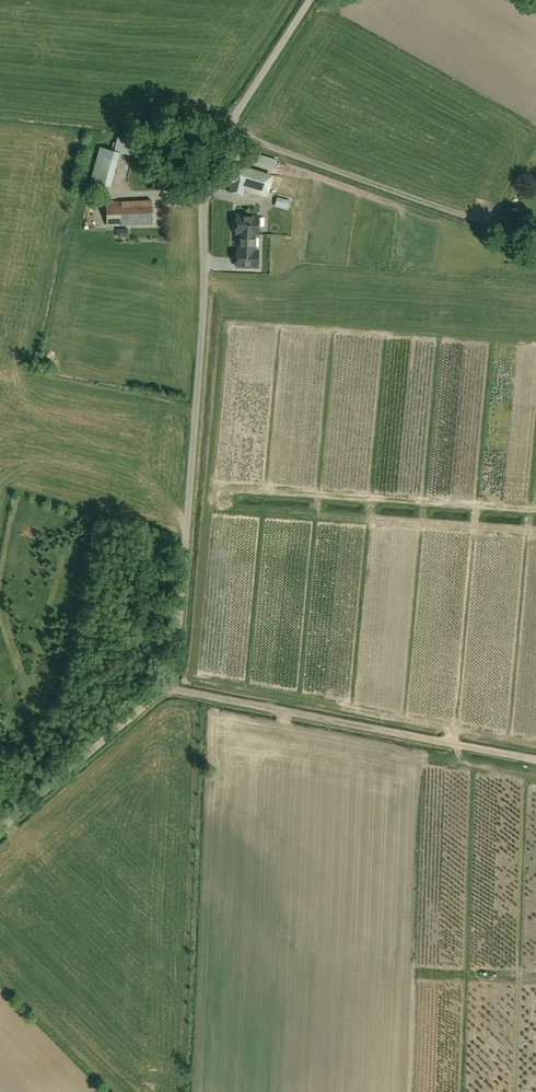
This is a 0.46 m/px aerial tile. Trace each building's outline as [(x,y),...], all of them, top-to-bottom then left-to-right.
[(277,160),(258,154),(256,161),(275,167),(277,160)] [(243,196),(245,190),(267,197),(273,175),(229,161),(224,179),(232,182),(229,193),(243,196)] [(288,209),(290,200),(277,197),(275,206),(288,209)] [(107,225),(153,223),(152,200),(106,201),(107,225)] [(236,214),(236,233),(239,233),(239,249),(237,249),(237,266),(258,266),(259,250),(255,250),(256,233),(259,233),(259,215),(236,214)]
